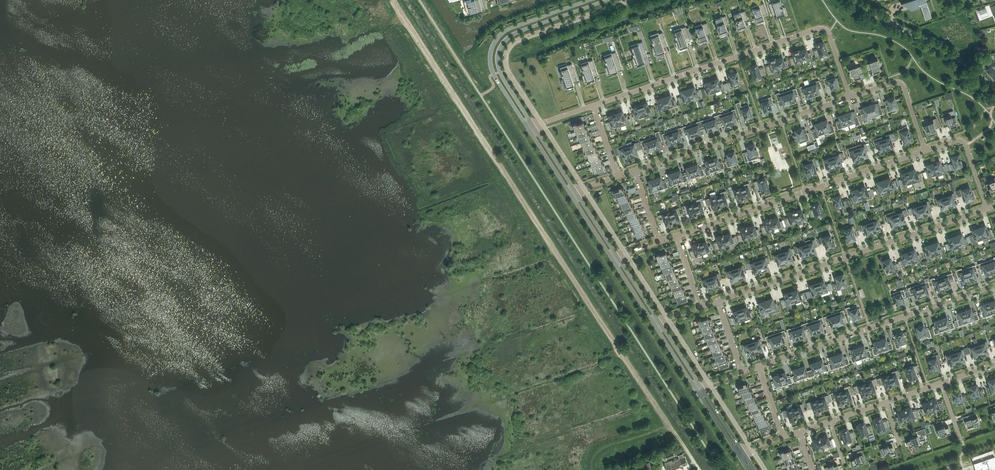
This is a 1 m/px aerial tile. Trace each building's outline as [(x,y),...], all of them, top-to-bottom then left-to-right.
[(460,0),(464,15),(479,12),(479,10),(487,8),(486,3),(480,4),(479,0),(461,0),(460,0)] [(769,5),(772,15),(776,14),(777,17),(787,13),(785,7),(783,7),(783,6),(782,7),(780,0),(771,0),(773,4),(769,5)] [(930,11),(926,0),(910,0),(901,3),(908,7),(913,5),(914,7),(920,4),(923,14),(930,11)] [(752,7),(752,8),(752,9),(753,12),(753,11),(755,17),(753,18),(754,22),(755,23),(761,21),(762,20),(764,20),(764,19),(764,18),(763,15),(767,14),(764,3),(759,5),(759,4),(757,5),(752,7)] [(745,11),(734,14),(737,23),(735,23),(738,30),(746,27),(744,21),(748,19),(745,11)] [(729,25),(726,16),(721,17),(715,19),(716,21),(718,28),(717,28),(719,34),(719,35),(724,33),(728,32),(726,26),(729,25)] [(701,24),(695,26),(695,28),(696,28),(695,28),(696,31),(698,37),(697,37),(696,38),(697,41),(698,41),(698,42),(704,40),(707,39),(706,35),(711,33),(707,22),(704,24),(702,24),(701,24)] [(686,26),(674,30),(677,41),(675,42),(678,49),(686,47),(684,42),(690,40),(686,26)] [(658,35),(651,38),(653,41),(652,41),(653,44),(655,47),(652,48),(655,55),(663,52),(664,52),(664,51),(663,47),(667,46),(663,32),(658,34),(658,32),(658,33),(658,35)] [(633,53),(634,56),(634,55),(635,57),(632,58),(635,65),(645,62),(643,58),(648,57),(642,41),(638,43),(639,46),(632,48),(633,53)] [(819,43),(818,43),(817,44),(818,49),(814,50),(813,50),(816,57),(821,55),(821,56),(827,54),(826,49),(827,49),(825,44),(824,45),(823,42),(819,43)] [(806,49),(799,51),(802,60),(806,59),(807,60),(812,58),(810,52),(807,53),(806,49)] [(802,60),(799,51),(798,50),(797,50),(797,51),(792,52),(794,57),(789,58),(791,65),(797,63),(796,62),(802,60)] [(612,55),(604,57),(606,61),(605,61),(606,64),(607,64),(608,67),(605,68),(608,75),(618,71),(616,67),(620,65),(616,52),(612,53),(612,55)] [(782,57),(775,59),(778,68),(782,67),(783,68),(789,66),(786,60),(783,61),(782,57)] [(778,68),(775,59),(775,58),(773,58),(773,59),(769,60),(771,65),(766,67),(766,66),(765,66),(768,73),(773,71),(773,70),(778,68)] [(870,61),(869,61),(870,63),(866,64),(868,71),(872,70),(874,75),(876,74),(876,72),(878,71),(879,71),(880,71),(879,69),(880,69),(879,69),(878,64),(879,64),(877,59),(872,61),(871,60),(870,61)] [(589,63),(581,65),(583,69),(582,69),(583,72),(584,71),(585,75),(582,75),(585,83),(595,79),(593,75),(597,74),(598,74),(593,60),(589,61),(588,61),(589,63)] [(993,62),(986,69),(990,72),(989,74),(994,80),(994,64),(993,62)] [(561,81),(564,88),(574,85),(573,82),(578,81),(572,64),(567,65),(568,68),(561,71),(562,74),(563,77),(564,80),(561,81)] [(756,65),(756,64),(754,65),(755,65),(750,66),(751,69),(750,70),(752,75),(753,74),(754,78),(761,76),(765,74),(765,75),(766,75),(763,67),(763,68),(758,69),(757,64),(756,65)] [(858,67),(857,65),(856,66),(854,66),(855,66),(849,68),(851,73),(852,73),(854,78),(853,78),(854,78),(854,79),(855,79),(856,79),(858,78),(859,80),(862,79),(860,74),(864,73),(861,66),(858,67)] [(731,80),(732,81),(728,82),(730,88),(734,87),(734,86),(740,84),(738,77),(738,76),(739,78),(737,72),(730,74),(731,80)] [(823,79),(826,85),(829,84),(831,89),(832,89),(833,90),(837,88),(837,87),(838,87),(837,84),(838,84),(837,80),(836,80),(834,75),(823,79)] [(711,80),(715,91),(715,92),(721,90),(721,91),(725,90),(722,83),(719,84),(718,83),(719,83),(717,77),(711,80)] [(704,97),(710,95),(709,93),(715,91),(711,80),(705,81),(707,88),(701,90),(704,97)] [(819,80),(809,83),(813,96),(817,95),(816,94),(820,93),(818,87),(821,86),(819,80)] [(813,96),(809,83),(799,87),(802,93),(805,92),(807,98),(813,95),(813,96)] [(693,86),(687,87),(691,99),(697,97),(697,98),(701,97),(699,91),(698,91),(696,92),(695,92),(695,90),(693,86)] [(691,99),(687,87),(687,88),(687,89),(682,91),(682,89),(681,90),(683,95),(684,96),(681,97),(680,97),(682,103),(692,100),(691,99)] [(796,88),(786,91),(790,104),(790,103),(796,101),(794,95),(798,94),(796,88)] [(790,104),(786,91),(780,94),(779,92),(775,94),(778,101),(782,100),(783,105),(787,104),(787,105),(790,104)] [(669,94),(664,96),(667,107),(673,105),(673,106),(677,105),(675,99),(672,100),(671,99),(669,94)] [(667,107),(664,96),(658,98),(659,102),(659,103),(660,104),(657,105),(656,105),(659,112),(663,111),(662,109),(667,107)] [(894,97),(893,97),(892,96),(888,98),(888,99),(887,99),(889,105),(885,106),(888,112),(898,108),(896,103),(897,103),(896,100),(895,100),(894,97)] [(762,106),(763,109),(764,109),(765,112),(766,111),(766,112),(771,111),(770,110),(772,109),(770,104),(773,103),(771,97),(761,100),(762,105),(762,106)] [(640,104),(644,116),(645,118),(654,115),(651,107),(648,108),(647,107),(648,107),(646,102),(645,102),(646,103),(640,105),(640,104)] [(743,113),(745,119),(746,118),(747,119),(751,117),(752,116),(751,113),(752,113),(750,109),(750,110),(748,104),(741,107),(740,102),(736,103),(739,114),(743,113)] [(883,114),(881,108),(877,109),(876,103),(872,104),(869,105),(873,117),(883,114)] [(644,116),(640,104),(634,106),(636,110),(636,112),(633,113),(635,120),(639,119),(639,118),(644,116)] [(869,105),(863,107),(865,113),(861,114),(864,123),(868,121),(867,119),(873,117),(869,105)] [(734,116),(737,115),(735,109),(731,110),(732,111),(726,112),(730,124),(734,123),(734,122),(736,122),(734,116)] [(615,112),(619,125),(620,127),(630,123),(627,116),(626,116),(623,117),(623,115),(621,110),(621,111),(616,113),(615,112)] [(958,125),(957,125),(955,121),(957,120),(955,116),(953,110),(947,113),(948,116),(945,117),(945,116),(941,117),(943,125),(949,123),(950,128),(958,125)] [(845,113),(849,125),(855,123),(856,125),(860,124),(857,116),(853,117),(851,111),(845,113)] [(619,125),(615,112),(609,114),(611,118),(611,119),(612,121),(609,122),(608,122),(611,130),(616,128),(616,126),(619,125)] [(722,120),(724,126),(726,125),(727,126),(730,124),(726,112),(721,114),(717,115),(719,121),(722,120)] [(842,115),(838,116),(840,121),(836,123),(838,129),(849,125),(845,113),(841,114),(842,115)] [(714,116),(714,117),(709,118),(713,130),(717,129),(716,128),(718,128),(716,122),(719,121),(717,115),(714,116)] [(709,131),(709,132),(713,130),(709,118),(703,120),(700,121),(702,127),(705,126),(707,132),(709,131)] [(927,124),(924,125),(926,132),(928,131),(929,135),(935,133),(934,129),(939,127),(936,118),(932,119),(932,120),(927,122),(927,124)] [(824,120),(820,121),(825,134),(828,132),(829,133),(835,131),(832,124),(829,125),(827,120),(824,121),(824,120)] [(573,125),(574,130),(575,130),(575,131),(586,128),(588,127),(587,123),(584,124),(583,121),(580,122),(576,124),(576,123),(573,124),(573,125)] [(699,134),(701,134),(699,128),(702,127),(700,121),(696,122),(697,123),(691,124),(695,136),(699,135),(699,134)] [(816,130),(811,131),(814,138),(819,137),(819,136),(825,134),(820,121),(820,122),(814,124),(816,130)] [(687,132),(689,138),(691,137),(691,138),(695,136),(691,124),(686,126),(685,126),(682,127),(684,133),(687,132)] [(679,142),(679,141),(682,140),(680,134),(683,133),(681,127),(671,130),(676,143),(679,142)] [(578,137),(589,133),(588,130),(587,130),(586,128),(575,131),(577,136),(578,137)] [(796,134),(795,134),(795,135),(796,135),(799,144),(810,140),(807,132),(804,134),(802,128),(801,129),(800,128),(796,129),(796,130),(795,131),(796,134)] [(905,143),(913,140),(911,134),(911,135),(911,136),(911,137),(910,136),(908,129),(904,131),(903,128),(896,130),(899,138),(903,136),(905,143)] [(667,139),(669,144),(675,142),(675,143),(676,143),(671,130),(662,134),(664,140),(667,139)] [(658,131),(655,132),(656,136),(650,138),(654,150),(655,150),(654,149),(660,147),(658,142),(662,141),(658,131)] [(581,143),(591,139),(592,139),(590,136),(589,136),(589,133),(578,137),(580,142),(580,141),(581,143)] [(886,137),(882,138),(886,151),(892,149),(890,142),(894,141),(891,133),(885,135),(886,137)] [(641,141),(643,147),(646,146),(648,152),(651,151),(654,150),(650,138),(641,141)] [(881,153),(886,151),(882,138),(878,140),(878,138),(872,140),(875,147),(878,146),(879,148),(879,149),(881,153)] [(584,149),(594,145),(596,144),(595,141),(592,142),(591,139),(581,143),(582,147),(583,147),(584,149)] [(633,145),(628,146),(632,158),(637,156),(635,149),(638,148),(636,142),(632,144),(633,145)] [(857,148),(860,158),(861,160),(867,157),(865,153),(866,153),(865,152),(865,151),(868,150),(866,143),(862,144),(861,144),(856,146),(857,148)] [(753,145),(753,144),(748,146),(747,147),(749,152),(745,153),(748,161),(759,157),(756,149),(756,148),(756,147),(755,148),(754,144),(753,145)] [(586,154),(597,151),(596,147),(595,148),(594,145),(584,149),(585,153),(586,153),(586,154)] [(632,158),(628,146),(623,148),(622,145),(617,147),(619,155),(623,153),(623,155),(623,156),(624,156),(625,160),(632,158)] [(855,160),(860,158),(857,148),(856,146),(856,145),(847,148),(849,156),(853,155),(855,162),(855,161),(855,160)] [(589,160),(600,157),(599,153),(598,153),(597,151),(586,154),(588,159),(589,159),(589,160)] [(733,152),(732,151),(728,153),(727,154),(729,159),(725,160),(728,167),(738,163),(736,158),(737,158),(736,154),(735,154),(734,151),(733,152)] [(832,157),(836,168),(841,166),(840,162),(840,161),(839,160),(842,158),(844,157),(843,152),(841,153),(840,153),(837,154),(837,155),(832,157)] [(962,159),(960,154),(952,156),(954,163),(950,164),(952,170),(956,169),(956,168),(962,166),(960,159),(960,158),(961,158),(961,160),(962,159)] [(836,168),(832,157),(831,156),(826,158),(825,157),(822,158),(824,165),(827,164),(829,170),(836,168)] [(592,166),(602,163),(603,162),(602,159),(601,159),(600,157),(589,160),(591,165),(592,166)] [(725,168),(723,162),(719,163),(717,157),(711,159),(715,171),(725,168)] [(817,166),(814,158),(808,160),(809,163),(805,164),(807,171),(807,172),(806,170),(808,176),(816,174),(813,167),(817,166)] [(707,167),(704,168),(706,175),(710,174),(710,173),(715,171),(711,159),(708,160),(705,161),(707,167)] [(939,161),(933,163),(937,174),(936,174),(937,176),(947,173),(944,165),(941,166),(939,160),(938,160),(939,161)] [(927,177),(936,174),(937,174),(933,163),(933,161),(927,163),(929,170),(928,170),(925,171),(927,177)] [(602,163),(592,166),(594,171),(594,170),(595,172),(595,173),(600,171),(600,170),(606,168),(605,168),(604,165),(603,165),(602,163)] [(696,177),(701,175),(701,176),(705,175),(702,169),(700,170),(698,164),(696,164),(695,164),(691,165),(696,177)] [(685,175),(687,181),(690,179),(696,177),(691,165),(688,166),(688,167),(686,168),(688,174),(685,175)] [(914,169),(908,171),(912,183),(922,180),(919,174),(916,175),(914,168),(913,168),(914,169)] [(687,181),(685,175),(682,176),(680,170),(678,171),(678,170),(674,171),(678,183),(683,181),(684,182),(687,181)] [(912,184),(912,183),(908,171),(908,170),(902,172),(903,176),(903,177),(904,177),(904,179),(901,180),(903,188),(907,186),(907,185),(912,183),(912,184)] [(674,171),(670,172),(670,173),(668,174),(670,180),(667,181),(669,187),(673,186),(673,185),(678,183),(674,171)] [(655,178),(654,178),(659,190),(668,187),(666,181),(663,182),(661,176),(655,178)] [(891,183),(889,177),(883,179),(883,180),(887,190),(892,188),(893,190),(897,189),(896,186),(899,185),(897,181),(891,183)] [(988,181),(989,183),(985,184),(987,190),(989,189),(990,193),(994,191),(994,187),(994,186),(994,177),(991,178),(992,179),(988,181)] [(650,186),(647,187),(649,194),(659,190),(654,178),(651,179),(651,180),(649,181),(650,186)] [(763,192),(764,192),(764,191),(769,190),(768,187),(769,187),(767,182),(766,182),(765,178),(753,182),(756,189),(761,187),(762,192),(763,192)] [(887,191),(887,190),(883,180),(878,182),(877,180),(877,181),(879,187),(876,188),(878,194),(887,191)] [(744,184),(745,187),(740,188),(744,199),(743,197),(750,195),(749,191),(752,190),(750,182),(744,184)] [(864,185),(858,187),(862,198),(867,196),(868,198),(872,197),(869,190),(866,192),(864,185)] [(613,198),(616,197),(627,193),(626,193),(625,190),(624,190),(623,187),(622,188),(621,186),(619,187),(619,189),(614,191),(616,195),(615,195),(616,197),(613,198)] [(862,199),(862,198),(858,187),(852,189),(853,193),(854,194),(854,196),(851,197),(853,205),(859,203),(858,201),(862,199)] [(959,196),(961,195),(965,194),(967,201),(975,198),(974,194),(972,194),(972,193),(970,187),(963,189),(963,188),(959,189),(957,190),(959,196)] [(738,200),(742,199),(743,199),(744,199),(740,188),(735,190),(734,188),(729,190),(731,197),(732,197),(736,196),(738,200)] [(728,198),(726,190),(720,192),(721,195),(716,196),(720,207),(720,205),(727,203),(725,199),(728,198)] [(627,196),(627,193),(616,197),(613,198),(617,197),(619,202),(630,199),(629,199),(628,196),(627,196)] [(945,197),(949,208),(954,206),(952,200),(956,198),(954,193),(950,194),(950,195),(945,197)] [(848,199),(846,200),(842,201),(839,195),(832,197),(834,203),(833,201),(834,201),(834,202),(835,202),(837,209),(843,206),(843,208),(848,206),(850,205),(848,199)] [(706,199),(708,206),(708,205),(713,204),(714,208),(719,207),(720,207),(716,196),(711,198),(711,197),(706,199)] [(949,208),(945,197),(939,199),(938,197),(935,198),(937,205),(941,204),(941,205),(941,206),(943,210),(949,208)] [(696,200),(697,203),(693,204),(696,215),(697,215),(696,213),(697,213),(703,211),(702,207),(704,206),(705,206),(702,198),(696,200)] [(622,208),(633,205),(633,204),(632,204),(631,201),(630,202),(630,199),(619,202),(619,203),(620,202),(622,208)] [(920,204),(919,204),(923,216),(924,217),(925,216),(930,215),(928,211),(928,209),(928,210),(927,208),(931,207),(928,200),(925,201),(925,203),(920,205),(920,204)] [(696,215),(693,204),(692,202),(687,204),(682,206),(684,214),(684,213),(689,212),(691,217),(695,215),(696,215)] [(821,210),(822,209),(821,205),(820,205),(819,202),(814,203),(813,204),(812,204),(814,209),(809,211),(809,210),(809,211),(811,218),(823,214),(821,210)] [(910,208),(908,209),(910,214),(912,213),(916,212),(917,218),(923,216),(919,204),(910,207),(910,208)] [(623,208),(625,214),(636,210),(635,210),(634,207),(633,205),(622,208),(623,208)] [(681,214),(678,208),(673,210),(673,211),(669,213),(672,223),(672,222),(672,221),(679,219),(677,215),(680,214),(681,214)] [(803,223),(802,221),(808,220),(805,212),(802,213),(801,209),(794,212),(793,210),(797,221),(798,225),(803,223)] [(894,211),(898,224),(899,225),(905,223),(903,219),(904,219),(903,218),(902,217),(906,215),(908,215),(906,209),(904,210),(900,211),(900,212),(895,214),(894,211)] [(628,218),(628,219),(639,216),(638,212),(637,213),(636,210),(625,214),(626,214),(628,218)] [(672,223),(669,213),(668,210),(662,212),(662,214),(658,215),(660,222),(665,220),(667,225),(671,223),(672,223)] [(787,226),(792,224),(791,223),(797,221),(793,210),(792,211),(788,212),(789,217),(785,219),(784,219),(787,226)] [(894,211),(885,214),(887,222),(891,221),(892,226),(898,224),(894,211)] [(631,224),(631,225),(642,221),(641,218),(640,218),(639,216),(628,219),(628,220),(629,219),(631,224)] [(778,229),(784,227),(782,220),(781,220),(782,220),(779,221),(777,217),(770,220),(770,218),(773,229),(778,227),(778,229)] [(763,233),(768,232),(768,231),(773,229),(770,218),(769,219),(764,221),(766,225),(761,227),(763,233)] [(876,221),(870,222),(874,234),(880,232),(878,228),(879,227),(878,226),(878,227),(878,225),(881,224),(879,218),(875,219),(876,221)] [(632,225),(634,231),(645,227),(644,224),(643,224),(642,221),(631,225),(632,225)] [(860,224),(858,225),(860,231),(862,230),(866,229),(868,236),(874,234),(870,222),(870,223),(864,224),(864,223),(860,224)] [(754,234),(755,237),(760,235),(758,228),(755,229),(754,225),(747,228),(746,226),(750,237),(749,236),(754,234)] [(845,238),(846,242),(854,239),(852,232),(856,231),(854,225),(850,226),(850,228),(844,230),(846,236),(846,237),(845,238)] [(993,237),(990,230),(987,231),(985,225),(979,227),(979,226),(978,226),(983,241),(993,237)] [(745,240),(744,239),(750,237),(746,226),(745,227),(741,229),(742,233),(737,235),(739,241),(745,240)] [(973,242),(974,244),(978,243),(977,241),(983,240),(983,241),(978,226),(972,228),(975,234),(974,234),(974,235),(971,236),(971,235),(969,235),(971,242),(973,242)] [(646,230),(645,227),(634,231),(635,231),(634,232),(635,233),(637,237),(642,235),(642,237),(645,236),(644,234),(646,234),(645,231),(646,230)] [(955,234),(959,248),(969,244),(968,243),(971,242),(969,237),(966,238),(963,239),(961,233),(955,235),(955,234)] [(713,243),(716,250),(721,248),(721,247),(726,245),(722,234),(721,235),(717,237),(718,241),(714,243),(713,243)] [(730,234),(723,236),(723,234),(722,234),(726,245),(730,243),(731,246),(737,244),(734,236),(734,237),(731,238),(730,234)] [(820,238),(817,239),(819,244),(825,242),(827,248),(835,246),(834,241),(833,242),(832,241),(830,234),(824,236),(823,235),(819,237),(820,238)] [(951,243),(948,244),(950,250),(953,249),(953,247),(958,246),(959,248),(955,234),(949,236),(950,240),(950,241),(950,242),(951,241),(951,243)] [(805,243),(809,255),(809,256),(815,254),(814,250),(814,249),(814,248),(814,249),(813,247),(816,246),(814,239),(810,240),(811,243),(806,244),(805,243)] [(939,246),(937,240),(931,242),(936,256),(941,254),(942,255),(945,254),(943,246),(939,247),(939,246)] [(706,242),(699,244),(698,243),(702,253),(702,252),(706,250),(707,253),(712,251),(710,245),(707,246),(706,242)] [(931,242),(931,244),(926,246),(927,251),(924,252),(926,259),(936,256),(931,242)] [(689,251),(692,258),(697,256),(696,255),(702,253),(698,243),(697,243),(693,245),(694,250),(690,251),(689,251)] [(795,245),(793,246),(794,248),(795,253),(801,251),(803,258),(804,258),(803,256),(809,255),(805,243),(796,246),(795,245)] [(787,249),(781,250),(782,253),(786,264),(792,262),(790,258),(790,257),(789,255),(795,253),(794,248),(791,249),(790,247),(787,249)] [(913,248),(907,250),(911,262),(912,262),(912,264),(921,261),(921,260),(919,254),(916,255),(913,248)] [(904,259),(900,260),(902,266),(906,265),(906,264),(911,262),(907,250),(902,252),(903,257),(903,258),(904,259)] [(666,252),(659,254),(659,253),(656,255),(653,256),(653,257),(655,256),(657,260),(658,260),(658,261),(671,257),(670,254),(667,255),(666,252)] [(776,253),(772,255),(774,260),(778,259),(780,266),(786,264),(782,253),(776,254),(776,253)] [(766,265),(766,263),(769,262),(767,256),(763,258),(764,259),(758,261),(762,271),(762,272),(768,270),(767,266),(766,265)] [(661,267),(672,264),(671,260),(670,261),(669,258),(671,257),(658,261),(658,262),(660,266),(661,267)] [(896,263),(892,265),(890,258),(882,261),(883,265),(884,264),(885,265),(887,272),(891,270),(892,273),(898,271),(896,263)] [(749,263),(750,268),(754,267),(756,274),(757,274),(756,273),(762,271),(758,261),(758,259),(749,263)] [(985,274),(992,272),(992,273),(988,260),(978,264),(980,270),(983,269),(985,274)] [(664,273),(675,269),(673,266),(672,266),(672,264),(661,267),(663,272),(664,273)] [(743,264),(734,268),(738,279),(744,277),(744,278),(742,271),(745,270),(743,264)] [(975,265),(965,268),(970,280),(976,278),(974,272),(977,271),(975,265)] [(731,277),(731,278),(733,282),(739,280),(738,279),(734,268),(734,269),(729,271),(729,269),(725,271),(727,277),(730,275),(731,277)] [(956,272),(953,273),(955,278),(958,278),(961,276),(963,282),(966,281),(970,280),(965,268),(966,269),(962,270),(961,268),(955,270),(956,272)] [(675,270),(675,269),(664,273),(665,278),(666,278),(666,279),(679,275),(678,271),(675,272),(674,270),(675,270)] [(720,286),(717,280),(721,279),(719,273),(715,274),(716,275),(710,277),(714,288),(720,286)] [(834,284),(832,285),(835,293),(836,297),(837,300),(840,299),(839,296),(839,295),(837,292),(837,290),(841,289),(840,288),(846,286),(844,279),(844,278),(845,278),(844,273),(836,276),(838,283),(834,284)] [(954,279),(952,273),(940,277),(945,289),(948,288),(948,287),(951,286),(949,281),(954,279)] [(679,275),(666,279),(667,279),(668,284),(669,283),(669,285),(680,281),(679,278),(678,278),(677,275),(679,275)] [(714,288),(710,277),(704,279),(704,277),(700,278),(702,285),(706,284),(706,285),(706,286),(708,290),(714,288)] [(930,279),(933,286),(936,285),(938,291),(944,289),(945,289),(940,277),(935,279),(934,278),(930,279)] [(924,282),(918,284),(922,297),(923,297),(922,296),(929,294),(927,288),(930,287),(928,281),(929,281),(928,278),(923,279),(924,282)] [(822,280),(816,282),(817,283),(820,293),(821,294),(822,296),(831,293),(830,291),(828,285),(825,286),(824,286),(822,280)] [(680,281),(669,285),(671,289),(672,291),(683,287),(682,284),(681,284),(680,281)] [(813,290),(809,291),(811,297),(821,294),(820,293),(817,283),(811,285),(811,283),(810,284),(813,290)] [(918,284),(908,288),(911,294),(914,293),(916,298),(919,297),(919,298),(922,297),(918,284)] [(683,287),(672,291),(674,295),(675,296),(686,293),(685,289),(684,290),(683,287)] [(805,301),(802,294),(799,295),(797,288),(791,290),(795,302),(800,300),(801,302),(805,301)] [(903,289),(893,293),(895,300),(895,301),(895,302),(896,302),(897,305),(898,304),(898,305),(903,304),(903,303),(904,302),(902,297),(905,296),(903,289)] [(791,290),(785,292),(786,296),(786,297),(786,298),(787,297),(787,299),(784,300),(786,307),(790,306),(789,304),(795,302),(791,290)] [(676,301),(677,301),(678,302),(678,303),(683,302),(683,301),(690,298),(690,297),(689,294),(686,295),(685,293),(686,293),(675,296),(675,297),(676,301)] [(779,310),(777,302),(773,304),(771,297),(771,298),(766,300),(770,312),(770,314),(779,310)] [(761,307),(758,309),(761,317),(765,315),(764,314),(770,312),(766,300),(765,299),(759,301),(761,307)] [(988,302),(985,303),(982,305),(984,310),(981,311),(983,318),(993,314),(988,302)] [(860,313),(859,313),(856,305),(850,308),(849,307),(846,308),(848,315),(851,314),(853,320),(855,319),(855,320),(860,318),(859,318),(861,317),(859,314),(860,314),(860,313)] [(746,307),(740,309),(743,319),(744,320),(753,317),(751,311),(748,312),(746,306),(745,306),(746,307)] [(732,317),(729,318),(731,324),(735,323),(738,322),(738,321),(743,319),(740,309),(740,308),(734,310),(736,316),(732,317)] [(968,309),(964,310),(968,322),(969,322),(979,319),(977,313),(973,314),(971,308),(968,310),(968,309)] [(845,316),(843,310),(834,313),(838,325),(841,324),(844,323),(842,317),(845,316)] [(957,320),(954,320),(957,327),(959,326),(969,322),(968,322),(964,310),(964,311),(958,313),(960,319),(957,320)] [(832,327),(838,325),(838,326),(838,325),(834,313),(824,316),(826,323),(830,321),(832,327)] [(699,325),(700,327),(712,322),(711,319),(708,320),(707,317),(694,321),(695,322),(697,321),(699,325)] [(822,317),(819,318),(819,319),(813,321),(817,333),(821,332),(821,331),(823,330),(821,324),(824,323),(822,317)] [(947,317),(941,319),(941,318),(940,318),(945,331),(954,327),(952,321),(949,322),(947,317)] [(940,318),(937,319),(937,320),(934,321),(936,327),(933,328),(935,334),(945,331),(940,318)] [(811,334),(813,333),(813,334),(817,333),(813,321),(808,323),(807,322),(804,323),(806,329),(809,328),(811,334)] [(712,322),(700,327),(701,331),(702,331),(702,332),(713,329),(712,325),(711,326),(710,323),(712,322)] [(804,338),(803,337),(805,336),(804,330),(806,329),(804,323),(801,324),(801,325),(796,327),(800,339),(804,338)] [(923,325),(922,325),(922,324),(917,326),(918,327),(916,327),(917,330),(918,334),(920,339),(927,337),(928,338),(931,337),(929,329),(925,330),(923,325)] [(790,329),(790,328),(787,329),(789,335),(792,334),(794,340),(796,339),(796,340),(800,339),(796,327),(790,329)] [(716,335),(715,331),(714,332),(713,329),(702,332),(702,333),(703,333),(704,337),(705,337),(705,338),(716,335)] [(779,345),(785,343),(783,337),(786,336),(784,330),(775,333),(779,346),(779,345)] [(904,335),(903,335),(902,332),(901,332),(896,333),(896,334),(895,334),(897,340),(894,341),(896,348),(900,347),(899,346),(906,344),(905,338),(904,335)] [(776,346),(776,347),(779,346),(775,333),(765,337),(767,343),(771,342),(773,347),(776,346)] [(708,344),(721,340),(720,336),(717,337),(716,335),(705,338),(707,343),(708,344)] [(751,342),(755,354),(761,352),(759,345),(762,344),(760,338),(757,339),(757,340),(751,342)] [(886,338),(883,339),(883,338),(879,339),(884,352),(893,348),(891,342),(888,343),(886,338)] [(879,339),(879,340),(873,342),(875,348),(872,349),(874,355),(884,352),(879,339)] [(710,349),(711,350),(724,346),(722,342),(719,343),(719,341),(721,340),(708,344),(710,349)] [(983,343),(978,345),(981,355),(982,356),(988,354),(986,350),(986,349),(985,348),(989,347),(987,341),(983,342),(983,343)] [(749,356),(755,354),(751,342),(746,344),(746,343),(742,344),(744,350),(747,349),(748,350),(747,351),(748,352),(749,356)] [(976,357),(981,355),(978,345),(978,344),(968,347),(970,353),(973,352),(976,358),(976,357)] [(864,345),(862,346),(861,345),(857,346),(862,359),(871,356),(869,350),(866,351),(864,345)] [(713,354),(713,356),(724,352),(723,349),(722,349),(721,346),(724,346),(711,350),(712,355),(713,354)] [(854,348),(852,349),(854,355),(850,356),(852,362),(862,359),(857,346),(854,348)] [(960,351),(954,353),(958,364),(964,362),(963,358),(962,357),(962,356),(965,354),(963,349),(959,350),(960,351)] [(716,360),(716,362),(727,358),(726,354),(725,355),(724,352),(713,356),(714,356),(715,360),(716,360)] [(842,352),(840,353),(840,352),(836,354),(840,366),(849,363),(847,357),(844,358),(842,352)] [(939,369),(937,363),(941,361),(938,353),(932,356),(933,359),(929,360),(931,367),(931,368),(930,368),(930,366),(929,366),(931,372),(939,369)] [(952,366),(958,364),(954,353),(949,355),(948,354),(944,355),(946,361),(950,360),(952,366)] [(832,355),(832,356),(830,357),(832,362),(828,364),(831,370),(840,366),(836,354),(832,355)] [(727,358),(716,362),(718,366),(719,368),(719,369),(724,367),(724,366),(730,364),(729,360),(728,361),(727,358)] [(822,359),(820,360),(820,359),(816,360),(820,372),(826,371),(829,370),(827,364),(824,365),(822,359)] [(812,362),(812,363),(810,363),(812,369),(809,370),(812,376),(815,375),(815,374),(820,372),(816,360),(812,362)] [(803,366),(802,365),(798,366),(802,379),(808,377),(812,376),(809,370),(806,371),(805,365),(803,366)] [(914,378),(915,378),(916,377),(915,372),(919,371),(920,371),(917,365),(913,366),(913,365),(906,368),(907,372),(906,372),(908,377),(909,377),(910,380),(914,378)] [(795,369),(793,369),(795,375),(792,376),(794,382),(797,381),(797,380),(802,379),(798,366),(795,368),(795,369)] [(900,377),(897,370),(892,372),(892,374),(888,376),(891,385),(898,382),(897,378),(900,377)] [(789,384),(793,383),(790,377),(787,378),(785,372),(779,374),(783,386),(783,385),(789,383),(789,384)] [(771,383),(774,389),(783,386),(779,374),(776,375),(773,376),(775,382),(771,383)] [(877,378),(879,385),(880,385),(879,385),(884,383),(886,388),(890,386),(890,387),(892,386),(891,385),(888,376),(883,377),(882,377),(877,378)] [(876,385),(874,379),(868,381),(869,382),(864,384),(867,393),(874,390),(873,386),(876,385)] [(740,393),(751,389),(750,389),(749,386),(748,386),(747,383),(746,384),(745,382),(743,383),(743,385),(738,386),(740,391),(740,393)] [(867,394),(867,395),(868,394),(867,393),(864,384),(859,385),(853,386),(856,393),(860,391),(862,396),(867,394)] [(968,387),(970,392),(970,390),(971,390),(971,391),(973,398),(979,396),(980,397),(984,395),(982,389),(978,391),(976,384),(968,387)] [(853,393),(850,385),(844,387),(845,390),(841,392),(844,401),(851,398),(849,394),(852,393),(852,394),(853,393)] [(751,389),(740,393),(741,392),(743,398),(754,395),(754,394),(752,391),(752,392),(751,389)] [(951,392),(953,398),(953,396),(954,397),(956,404),(962,402),(963,403),(967,401),(965,395),(961,396),(959,390),(951,392)] [(838,404),(843,402),(843,403),(844,402),(844,401),(841,392),(835,394),(835,392),(829,394),(832,401),(837,399),(838,404)] [(755,397),(754,395),(743,398),(744,398),(746,404),(757,400),(756,397),(755,397)] [(817,400),(820,409),(827,406),(826,402),(829,401),(829,402),(827,395),(821,397),(822,400),(818,401),(817,400)] [(935,398),(931,399),(929,400),(930,401),(933,410),(938,408),(939,410),(944,408),(942,401),(941,401),(937,403),(935,398)] [(749,409),(760,406),(759,402),(758,403),(757,400),(746,404),(747,404),(749,409)] [(821,410),(820,409),(817,400),(812,402),(811,401),(806,403),(808,409),(809,409),(813,407),(815,412),(819,411),(821,410)] [(921,408),(923,415),(929,413),(929,412),(933,410),(930,401),(923,403),(924,407),(921,408)] [(793,408),(796,417),(803,415),(802,411),(804,410),(805,410),(802,403),(797,405),(797,407),(793,408)] [(752,415),(763,411),(762,408),(761,408),(760,406),(749,409),(749,410),(750,409),(752,415)] [(906,408),(904,408),(905,410),(908,419),(913,417),(914,418),(919,416),(917,409),(916,409),(916,410),(912,411),(910,406),(906,408)] [(797,419),(796,417),(793,408),(787,410),(787,409),(782,411),(784,417),(789,416),(791,420),(795,419),(797,419)] [(896,417),(899,424),(904,422),(904,420),(908,419),(905,410),(898,412),(899,416),(896,417)] [(755,421),(766,417),(765,414),(764,414),(763,411),(752,415),(753,415),(755,421)] [(975,416),(974,413),(967,415),(968,419),(963,420),(964,423),(966,423),(967,425),(967,426),(967,427),(969,426),(969,427),(969,426),(974,425),(974,426),(979,424),(977,418),(978,418),(977,417),(977,416),(975,416)] [(758,426),(769,423),(768,419),(767,420),(766,417),(755,421),(756,420),(758,426)] [(880,417),(879,417),(878,417),(874,419),(878,431),(885,429),(884,428),(889,426),(887,420),(882,422),(881,417),(880,417)] [(864,422),(863,423),(863,422),(862,423),(858,424),(862,436),(868,434),(870,440),(875,439),(871,425),(870,425),(870,426),(866,427),(864,422)] [(946,434),(950,432),(950,434),(951,434),(948,426),(944,428),(942,422),(934,425),(935,429),(936,429),(938,434),(940,434),(941,437),(946,435),(946,434)] [(769,423),(758,426),(759,427),(758,427),(759,428),(761,432),(766,430),(767,432),(769,431),(768,430),(770,429),(769,426),(770,426),(769,423)] [(846,428),(845,429),(841,430),(842,433),(840,434),(842,438),(843,438),(845,442),(851,440),(851,439),(856,438),(854,431),(853,431),(849,433),(847,428),(846,428)] [(911,439),(907,440),(909,448),(910,448),(909,446),(912,445),(913,447),(919,445),(918,441),(920,441),(925,439),(924,435),(926,434),(924,428),(917,430),(909,433),(911,439)] [(820,439),(823,448),(828,446),(828,448),(834,446),(831,439),(828,440),(827,436),(820,439)] [(820,437),(818,438),(814,439),(816,444),(811,446),(813,452),(818,450),(818,449),(823,448),(820,439),(820,437)] [(884,453),(885,456),(890,455),(889,453),(894,451),(894,453),(895,453),(892,445),(888,447),(886,441),(878,444),(879,448),(880,448),(882,453),(884,453)] [(782,457),(782,458),(793,454),(792,451),(791,451),(790,449),(784,451),(783,450),(780,451),(780,452),(777,453),(780,452),(781,457),(782,457)] [(863,453),(862,449),(854,452),(856,458),(851,459),(854,467),(854,465),(858,464),(859,465),(864,464),(862,460),(864,459),(862,454),(863,453)] [(992,450),(972,457),(976,469),(994,469),(994,457),(992,450)] [(663,457),(664,461),(667,460),(667,459),(675,456),(673,452),(668,454),(667,451),(661,453),(663,457)] [(785,463),(785,464),(796,460),(795,457),(794,457),(793,455),(793,454),(782,458),(783,458),(784,463),(785,463)] [(688,464),(685,456),(665,464),(667,469),(684,469),(683,466),(688,464)] [(645,463),(648,469),(656,469),(653,460),(645,463)] [(787,468),(788,469),(801,465),(800,462),(797,463),(796,461),(796,460),(785,464),(787,469),(787,468)] [(837,464),(833,466),(831,460),(824,462),(826,466),(825,466),(826,469),(839,469),(837,464)]
